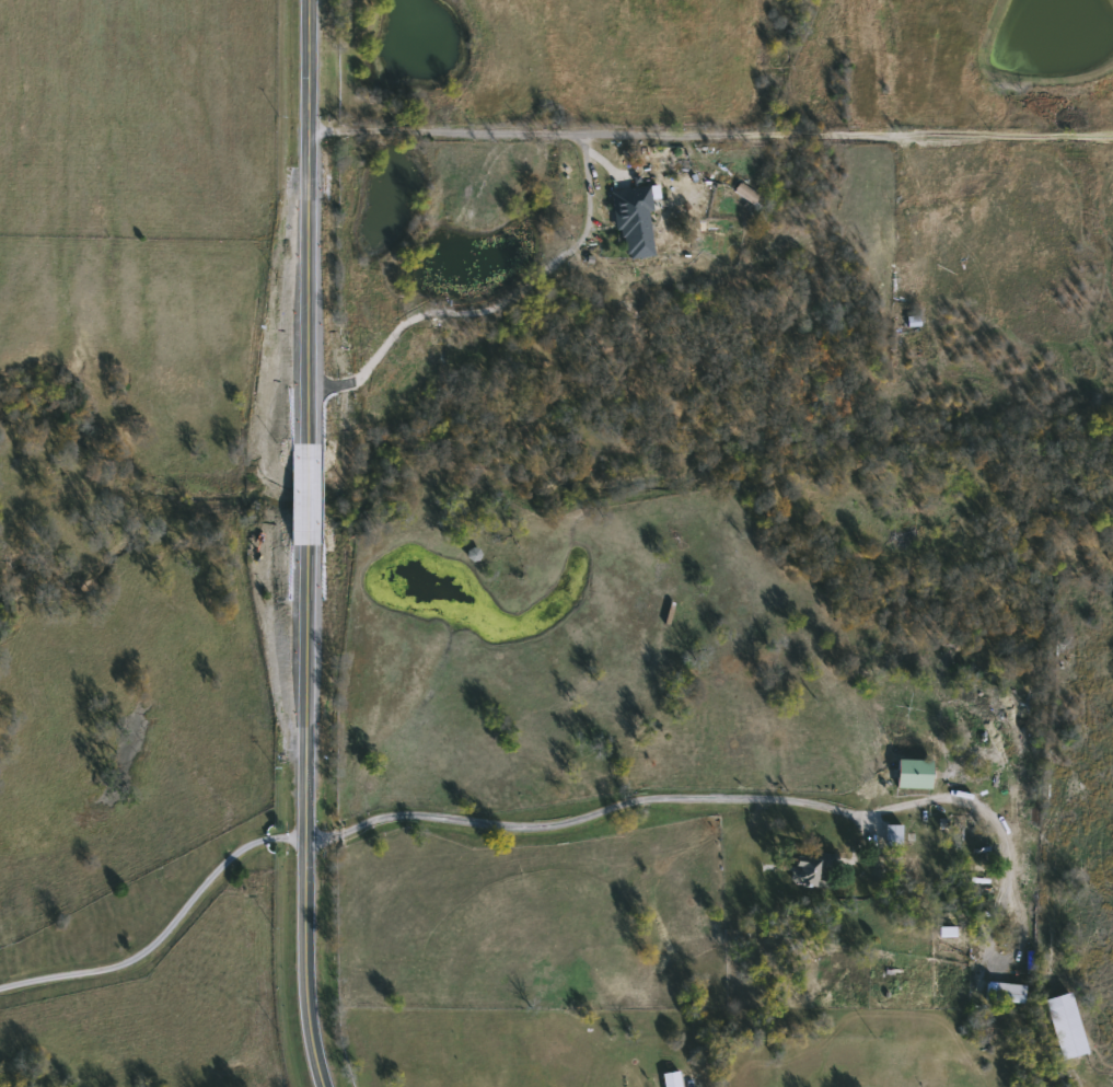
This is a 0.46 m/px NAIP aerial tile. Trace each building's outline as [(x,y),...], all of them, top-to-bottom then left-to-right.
[(615,261),(607,192),(649,187),(651,210),(644,211),(649,256),(615,261)] [(916,332),(904,334),(902,317),(914,316),(916,332)] [(928,761),(928,789),(892,789),(892,761),(928,761)] [(898,826),(898,848),(880,848),(880,826),(898,826)] [(831,857),(828,890),(785,888),(787,854),(831,857)] [(1081,1054),(1057,1062),(1039,1001),(1063,993),(1081,1054)] [(675,1072),(677,1086),(659,1086),(658,1074),(675,1072)]
